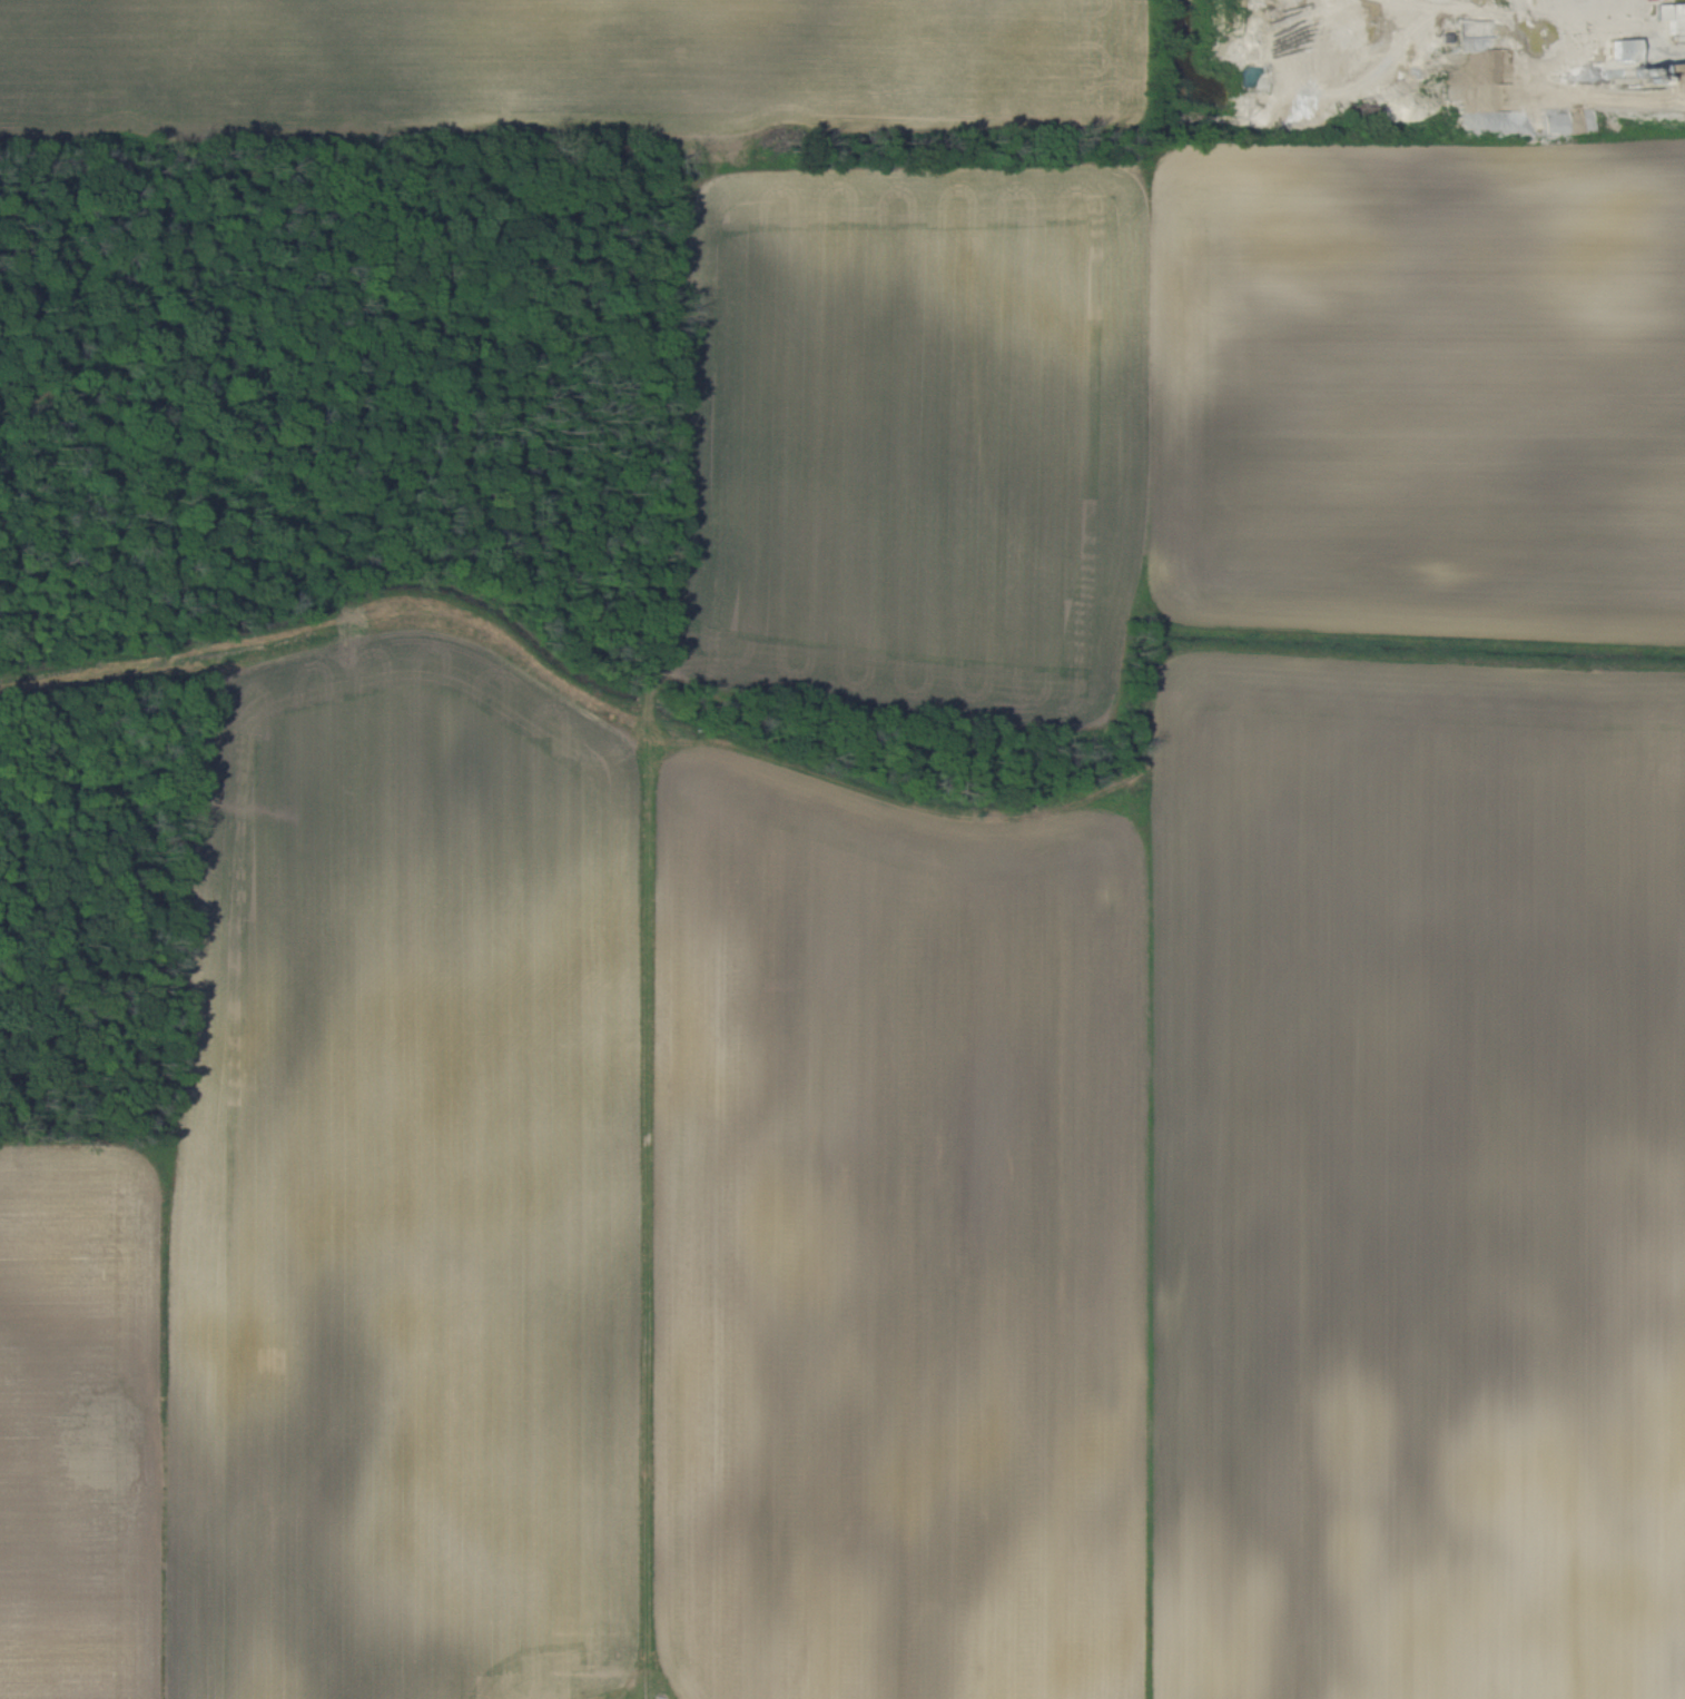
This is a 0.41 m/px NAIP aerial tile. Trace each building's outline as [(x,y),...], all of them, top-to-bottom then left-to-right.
[(1656,20),(1670,20),(1671,41),(1684,41),(1684,4),(1655,4),(1656,20)] [(1614,40),(1614,62),(1638,62),(1638,39),(1614,40)]
